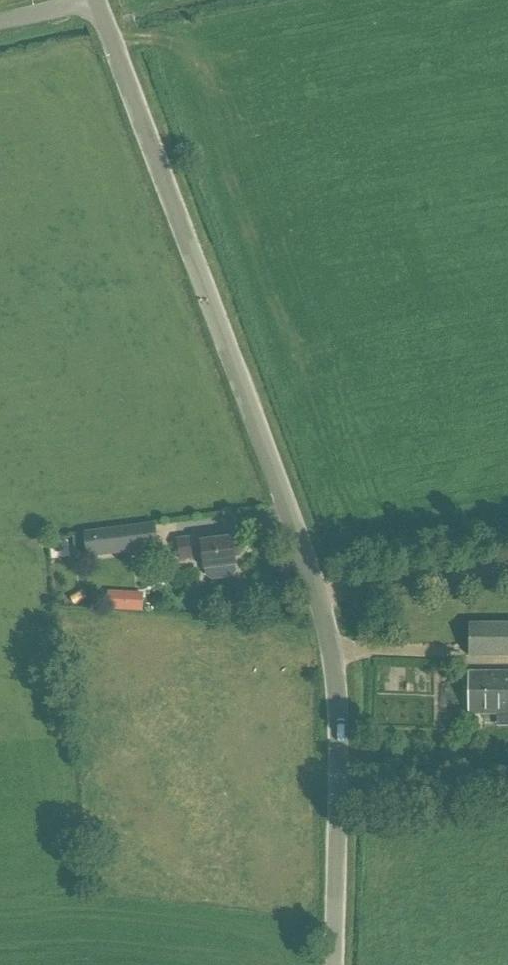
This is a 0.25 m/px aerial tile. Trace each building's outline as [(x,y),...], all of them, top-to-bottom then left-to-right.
[(155,520),(86,530),(89,554),(142,546),(138,523),(153,521),(153,522),(155,522),(155,520)] [(209,535),(180,539),(183,559),(205,556),(207,569),(219,567),(220,573),(225,576),(233,575),(237,570),(236,565),(238,564),(237,555),(241,554),(243,551),(241,540),(238,538),(234,539),(234,537),(210,540),(209,535)] [(109,595),(109,611),(128,611),(128,596),(109,595)] [(471,623),(471,657),(507,657),(507,622),(471,623)] [(471,715),(507,715),(507,672),(471,672),(471,715)]
